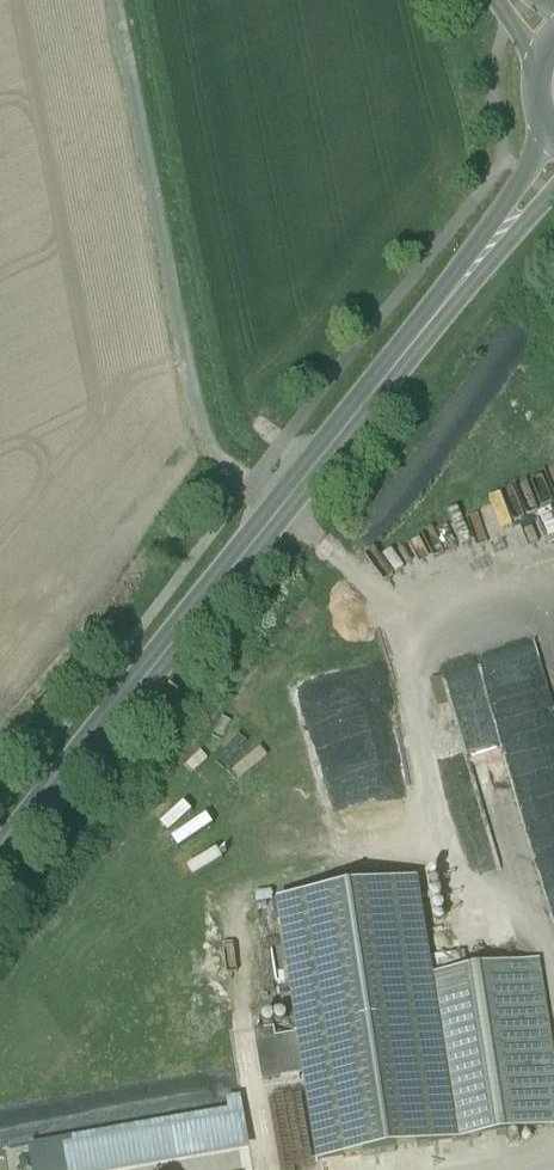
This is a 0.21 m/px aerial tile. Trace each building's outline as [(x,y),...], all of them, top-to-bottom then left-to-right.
[(416,547),(428,574),(460,561),(448,534),(416,547)] [(448,674),(448,687),(457,687),(456,716),(487,717),(487,700),(468,700),(468,674),(448,674)] [(280,903),(301,1037),(307,1076),(321,1165),(451,1145),(426,980),(411,883),(280,903)] [(465,954),(438,958),(440,970),(467,967),(465,954)] [(537,962),(522,964),(542,1096),(553,1094),(553,1074),(550,1047),(537,962)] [(426,980),(451,1145),(553,1129),(553,1094),(542,1096),(522,964),(426,980)] [(260,1033),(288,1028),(286,1015),(258,1020),(260,1033)] [(261,1084),(307,1076),(301,1037),(255,1044),(261,1084)]
